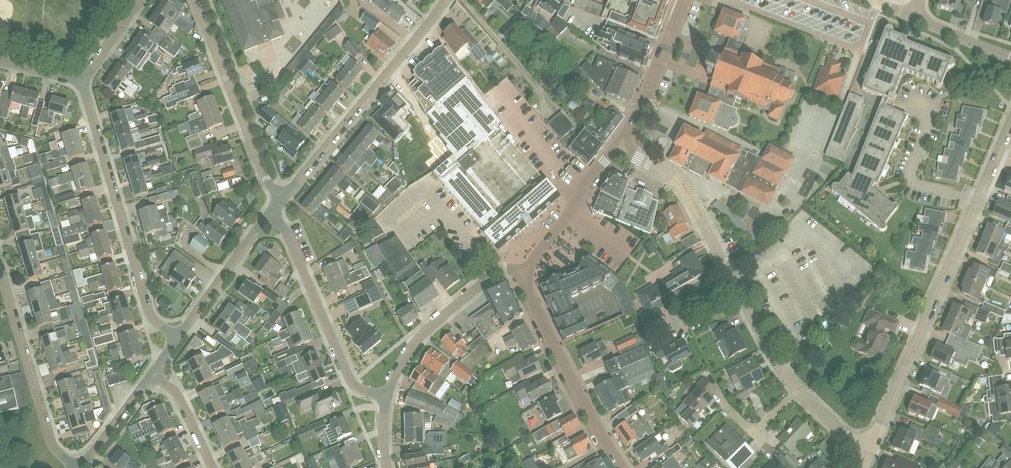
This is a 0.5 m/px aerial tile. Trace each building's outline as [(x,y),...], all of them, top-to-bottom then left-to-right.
[(244,51),(265,43),(265,42),(269,40),(270,41),(285,35),(279,21),(286,19),(279,2),(275,4),(274,0),(224,0),(244,51)] [(374,3),(387,14),(398,23),(406,14),(394,4),(394,5),(392,3),(394,0),(376,0),(374,3)] [(495,0),(477,0),(481,4),(482,3),(487,9),(495,0)] [(495,0),(508,12),(514,5),(509,0),(495,0)] [(563,0),(541,0),(557,10),(563,0)] [(669,0),(609,0),(606,7),(589,0),(589,1),(586,0),(577,0),(574,8),(654,39),(669,0)] [(957,0),(941,0),(939,6),(954,10),(957,0)] [(1001,12),(1007,14),(1010,0),(997,0),(996,4),(994,10),(988,8),(984,22),(996,26),(1001,12)] [(190,35),(194,29),(179,18),(180,17),(179,13),(175,10),(164,2),(157,12),(175,25),(190,35)] [(344,13),(345,11),(341,3),(284,72),(290,77),(308,56),(311,52),(316,46),(316,47),(331,28),(336,22),(337,20),(337,21),(344,12),(344,13)] [(528,17),(532,9),(525,5),(521,13),(528,17)] [(565,5),(557,15),(563,19),(571,7),(565,5)] [(748,31),(751,21),(724,10),(719,23),(718,22),(715,24),(713,29),(714,32),(730,38),(743,43),(746,34),(742,32),(743,29),(748,31)] [(175,25),(157,12),(150,22),(161,30),(164,25),(172,30),(175,25)] [(341,24),(344,20),(347,16),(344,13),(344,12),(337,21),(341,24)] [(367,24),(376,30),(377,29),(382,22),(367,12),(361,20),(367,24)] [(970,21),(972,14),(965,12),(963,19),(970,21)] [(551,23),(540,15),(534,23),(545,31),(551,23)] [(562,34),(570,25),(563,19),(557,15),(552,23),(562,34)] [(506,40),(517,30),(510,23),(499,33),(506,40)] [(552,43),(562,34),(552,23),(543,35),(552,43)] [(469,44),(455,25),(453,27),(451,26),(446,29),(446,32),(445,33),(447,36),(443,39),(455,55),(469,44)] [(325,36),(330,42),(343,32),(338,26),(325,36)] [(647,55),(651,44),(619,32),(618,33),(604,27),(602,35),(601,34),(599,40),(598,39),(596,42),(594,41),(594,40),(593,41),(610,53),(619,57),(618,58),(644,68),(644,65),(646,66),(649,58),(647,58),(648,55),(647,55)] [(951,68),(952,68),(953,68),(953,67),(954,66),(954,65),(954,64),(954,63),(954,62),(953,61),(952,60),(906,42),(907,39),(893,34),(893,33),(894,32),(893,31),(893,30),(893,29),(892,29),(892,28),(891,28),(890,28),(889,28),(888,28),(887,28),(886,29),(886,30),(885,30),(862,90),(883,98),(852,177),(848,174),(839,185),(838,185),(837,184),(836,184),(835,185),(834,185),(833,186),(832,187),(832,188),(832,189),(832,190),(832,191),(833,191),(840,197),(851,206),(863,216),(862,216),(874,225),(880,230),(881,230),(882,231),(883,231),(884,231),(885,230),(886,230),(886,229),(887,228),(887,227),(887,226),(887,225),(886,224),(885,223),(897,209),(898,208),(898,207),(898,206),(898,205),(897,205),(897,204),(896,204),(895,204),(894,204),(893,204),(893,205),(873,188),(875,183),(878,185),(881,177),(887,164),(893,150),(899,137),(904,123),(905,123),(908,116),(891,109),(896,97),(893,96),(903,71),(936,83),(936,84),(936,85),(936,86),(937,86),(937,87),(938,87),(939,87),(940,87),(941,87),(941,86),(942,86),(949,68),(950,68),(951,68)] [(373,37),(367,44),(383,58),(395,44),(379,30),(379,31),(373,37)] [(180,52),(170,45),(163,40),(163,39),(160,38),(156,43),(153,41),(142,33),(135,43),(159,60),(162,56),(155,51),(159,46),(175,57),(180,52)] [(180,52),(183,46),(166,34),(163,39),(163,40),(170,45),(180,52)] [(740,49),(743,43),(730,38),(726,48),(725,50),(723,49),(723,50),(725,50),(723,55),(721,54),(721,55),(718,53),(715,61),(710,59),(706,70),(709,71),(708,74),(711,76),(710,78),(712,78),(713,79),(711,85),(710,85),(709,86),(711,86),(710,88),(711,88),(707,98),(733,108),(738,97),(748,101),(747,102),(748,103),(749,101),(757,104),(756,106),(757,106),(758,104),(759,105),(758,107),(763,109),(764,107),(766,107),(765,109),(766,109),(771,111),(769,117),(779,121),(786,103),(792,101),(795,94),(792,87),(796,74),(781,68),(780,70),(778,70),(779,68),(774,66),(773,68),(772,67),(773,65),(772,65),(771,67),(763,64),(764,62),(763,61),(762,63),(753,60),(756,52),(746,48),(744,48),(743,50),(740,49)] [(354,59),(363,53),(352,40),(344,46),(354,59)] [(135,67),(141,71),(148,61),(149,60),(156,65),(159,60),(135,43),(128,53),(128,54),(124,59),(135,67)] [(484,59),(487,56),(479,44),(469,52),(478,63),(484,59)] [(506,83),(484,100),(444,47),(414,73),(425,86),(415,95),(427,114),(435,124),(433,125),(441,135),(440,136),(448,146),(446,147),(453,156),(433,173),(445,187),(469,216),(470,216),(483,231),(482,232),(499,252),(561,198),(553,189),(569,187),(571,187),(572,186),(573,185),(583,172),(584,171),(584,169),(583,169),(583,168),(581,166),(580,166),(573,161),(573,160),(506,83)] [(320,58),(312,52),(307,58),(315,64),(320,58)] [(325,52),(322,57),(330,62),(333,57),(325,52)] [(601,76),(634,90),(639,77),(627,72),(629,69),(621,66),(619,70),(616,69),(618,65),(599,57),(594,68),(601,76)] [(135,67),(124,59),(120,65),(112,75),(136,92),(139,88),(126,79),(135,67)] [(314,65),(306,59),(301,65),(309,71),(310,70),(314,73),(318,68),(314,65)] [(364,70),(353,60),(347,67),(341,62),(339,65),(335,62),(334,63),(355,80),(364,70)] [(837,74),(840,64),(829,60),(825,69),(823,68),(814,91),(836,99),(845,77),(837,74)] [(204,73),(199,61),(177,69),(172,71),(173,75),(179,73),(180,76),(187,73),(189,78),(204,73)] [(593,68),(587,62),(580,69),(602,91),(609,93),(607,96),(616,100),(617,97),(628,102),(634,90),(601,76),(594,68),(593,67),(593,68)] [(347,90),(355,80),(334,63),(332,66),(336,68),(336,69),(342,74),(336,80),(347,90)] [(580,92),(589,80),(579,70),(558,90),(565,98),(576,88),(580,92)] [(296,83),(302,76),(296,71),(290,78),(291,78),(288,81),(287,81),(295,88),(295,87),(293,85),(296,82),(296,83)] [(505,81),(511,77),(507,72),(501,76),(505,81)] [(136,92),(112,75),(105,85),(116,92),(119,89),(129,96),(131,93),(134,96),(136,92)] [(295,88),(287,81),(284,85),(278,92),(284,97),(290,90),(292,91),(295,88)] [(174,95),(187,89),(184,82),(173,86),(174,88),(170,90),(172,95),(174,95)] [(334,84),(332,82),(328,87),(325,84),(320,89),(336,103),(345,93),(334,83),(334,84)] [(24,106),(28,91),(16,88),(12,103),(24,106)] [(262,98),(269,95),(266,88),(259,91),(262,98)] [(328,113),(336,103),(320,89),(317,93),(322,97),(317,104),(328,113)] [(174,95),(172,95),(167,97),(170,103),(176,100),(177,104),(191,98),(188,90),(174,95)] [(28,91),(24,106),(21,118),(28,120),(31,108),(37,110),(41,95),(28,91)] [(396,97),(390,91),(380,101),(385,107),(398,121),(398,117),(396,115),(406,105),(397,96),(396,97)] [(864,98),(850,93),(826,155),(844,162),(844,163),(845,163),(845,160),(846,157),(846,155),(846,153),(847,151),(848,149),(848,147),(849,145),(850,143),(851,140),(852,138),(853,137),(854,135),(856,133),(857,131),(858,129),(857,129),(856,128),(858,124),(859,122),(860,121),(860,119),(861,117),(862,115),(862,113),(863,110),(863,108),(864,106),(864,104),(864,102),(864,100),(864,98)] [(731,128),(733,128),(734,128),(735,128),(736,127),(737,126),(738,125),(739,123),(739,122),(740,120),(740,119),(739,117),(739,116),(738,115),(738,114),(737,114),(736,113),(738,109),(733,108),(707,98),(698,94),(690,117),(729,132),(731,128)] [(72,120),(75,109),(68,107),(70,102),(54,97),(50,111),(43,109),(43,110),(42,115),(40,121),(52,125),(56,113),(64,115),(64,118),(72,120)] [(189,116),(191,121),(218,111),(213,97),(199,103),(202,111),(189,116)] [(118,101),(120,107),(126,106),(125,99),(118,101)] [(609,145),(632,113),(620,104),(598,137),(609,145)] [(8,119),(11,107),(5,105),(2,118),(8,119)] [(270,125),(278,115),(267,106),(259,115),(270,125)] [(326,116),(315,106),(310,112),(303,107),(301,111),(318,126),(326,116)] [(309,136),(318,126),(301,111),(296,107),(294,110),(298,114),(304,119),(298,126),(309,136)] [(395,141),(404,132),(396,123),(398,121),(385,107),(373,118),(395,141)] [(981,126),(984,111),(964,107),(962,115),(967,116),(966,122),(978,125),(981,126)] [(115,127),(129,123),(125,111),(112,115),(115,127)] [(136,121),(147,118),(145,111),(134,115),(136,121)] [(202,133),(224,124),(218,111),(191,121),(188,123),(190,128),(198,124),(202,133)] [(561,139),(560,141),(564,146),(588,165),(596,155),(578,140),(573,146),(563,138),(576,127),(563,111),(548,123),(561,139)] [(32,126),(38,127),(40,124),(39,123),(40,122),(40,121),(42,115),(35,113),(32,126)] [(150,124),(160,121),(158,115),(148,118),(150,124)] [(975,140),(978,125),(966,122),(958,121),(956,129),(961,130),(960,136),(972,140),(975,140)] [(131,131),(129,123),(115,127),(119,139),(132,135),(132,136),(140,134),(140,135),(151,132),(149,126),(139,129),(131,131)] [(299,152),(297,151),(305,142),(296,134),(299,131),(291,125),(288,128),(288,127),(284,133),(277,141),(285,147),(283,149),(294,158),(299,152)] [(391,143),(370,126),(361,136),(372,145),(375,140),(381,145),(383,143),(388,147),(391,143)] [(704,137),(685,128),(675,145),(676,146),(669,160),(683,167),(683,166),(689,169),(689,170),(703,177),(706,172),(710,174),(709,176),(725,184),(726,184),(770,206),(778,192),(777,191),(779,186),(787,172),(789,173),(796,158),(770,145),(763,159),(749,152),(749,153),(743,150),(744,149),(707,131),(704,137)] [(596,155),(597,155),(599,153),(598,152),(605,144),(586,129),(578,140),(596,155)] [(67,147),(82,143),(78,131),(64,135),(67,147)] [(1,132),(0,132),(0,150),(8,148),(7,142),(4,142),(1,132)] [(191,151),(204,146),(199,133),(186,138),(191,151)] [(163,143),(160,135),(134,143),(132,136),(132,135),(119,139),(122,152),(135,148),(136,151),(163,143)] [(969,154),(972,140),(960,136),(951,135),(950,143),(955,144),(953,151),(966,153),(969,154)] [(368,160),(371,156),(374,153),(368,149),(372,145),(361,136),(353,146),(364,154),(362,156),(368,160)] [(427,162),(434,170),(451,155),(444,147),(446,145),(437,136),(429,143),(432,147),(429,150),(434,155),(427,162)] [(23,138),(18,137),(18,140),(22,141),(20,146),(27,148),(28,146),(30,139),(23,137),(23,138)] [(30,154),(37,152),(33,140),(30,139),(28,146),(30,154)] [(52,152),(59,150),(57,141),(50,144),(52,152)] [(71,164),(74,163),(72,159),(85,155),(82,143),(67,147),(71,159),(70,159),(71,164)] [(218,144),(213,145),(202,149),(195,151),(198,161),(206,159),(213,156),(215,167),(219,166),(235,160),(231,147),(220,150),(218,144)] [(368,160),(362,156),(364,154),(353,146),(345,155),(356,164),(361,169),(368,161),(373,165),(372,166),(376,170),(379,166),(375,163),(376,161),(371,156),(368,160)] [(6,161),(12,159),(8,148),(0,150),(0,163),(6,161)] [(963,168),(966,153),(953,151),(945,149),(943,157),(949,158),(948,165),(960,168),(963,168)] [(55,160),(62,158),(59,150),(52,152),(55,160)] [(40,163),(37,152),(30,154),(24,156),(26,164),(33,162),(34,165),(40,163)] [(49,163),(47,154),(41,155),(43,165),(45,172),(59,168),(57,161),(49,163)] [(356,175),(361,169),(356,164),(345,155),(337,165),(347,174),(353,179),(356,175)] [(129,173),(142,169),(138,156),(125,160),(129,173)] [(149,167),(160,163),(158,157),(148,160),(149,167)] [(9,173),(9,172),(15,171),(17,170),(15,165),(13,159),(12,159),(6,161),(0,163),(0,175),(9,173)] [(397,175),(400,172),(398,169),(394,162),(389,168),(397,175)] [(34,184),(45,181),(40,163),(34,165),(37,177),(33,178),(34,184)] [(957,182),(960,168),(948,165),(939,163),(937,171),(942,172),(941,179),(957,182)] [(76,181),(77,181),(92,176),(88,164),(75,168),(74,168),(75,174),(74,175),(67,177),(67,175),(59,177),(62,186),(69,184),(69,183),(76,181)] [(175,174),(172,165),(161,168),(161,170),(152,173),(152,172),(143,174),(142,169),(129,173),(132,185),(145,181),(153,179),(153,180),(164,177),(164,176),(175,174)] [(360,188),(335,168),(327,178),(337,186),(345,193),(350,186),(357,192),(360,188)] [(225,179),(236,175),(234,169),(223,172),(225,179)] [(0,175),(0,188),(3,187),(12,185),(13,187),(22,185),(20,178),(17,178),(15,171),(9,172),(9,173),(0,175)] [(197,198),(203,196),(207,195),(202,182),(203,182),(199,171),(189,175),(197,198)] [(625,180),(617,174),(616,174),(611,175),(602,190),(601,191),(621,202),(627,189),(626,189),(629,182),(627,181),(627,180),(626,180),(625,180)] [(361,179),(356,175),(353,179),(358,183),(363,187),(367,183),(361,179)] [(80,193),(95,188),(92,176),(77,181),(80,193)] [(340,205),(341,203),(336,199),(340,194),(334,189),(337,186),(327,178),(319,187),(340,205)] [(394,178),(386,187),(393,195),(402,187),(394,178)] [(209,195),(218,191),(215,179),(204,182),(208,194),(208,195),(209,195)] [(50,198),(45,181),(34,184),(34,185),(35,185),(36,190),(38,200),(43,198),(44,200),(50,198)] [(136,197),(149,193),(145,181),(132,185),(136,197)] [(157,194),(168,191),(166,184),(155,187),(157,194)] [(381,185),(373,195),(384,204),(393,195),(381,185)] [(340,205),(319,187),(310,197),(321,206),(327,198),(338,207),(340,205)] [(637,193),(627,189),(621,202),(601,191),(601,192),(595,206),(591,208),(594,214),(598,212),(651,235),(659,202),(651,199),(652,196),(638,190),(637,193)] [(60,203),(77,198),(75,192),(58,197),(60,203)] [(22,200),(20,194),(5,199),(9,211),(24,206),(33,204),(31,198),(22,200)] [(150,204),(162,201),(160,195),(149,198),(150,204)] [(372,215),(381,205),(368,195),(362,202),(360,205),(372,215)] [(312,216),(321,206),(310,197),(302,207),(312,216)] [(47,212),(54,210),(50,198),(44,200),(47,212)] [(70,219),(100,210),(97,198),(83,201),(85,208),(78,210),(68,213),(70,219)] [(713,207),(720,213),(726,208),(718,200),(713,206),(712,206),(713,207)] [(999,201),(993,215),(1010,221),(1010,218),(1010,206),(999,201)] [(231,229),(241,217),(223,202),(213,215),(231,229)] [(349,219),(352,215),(340,205),(337,208),(349,219)] [(372,215),(360,205),(354,212),(366,222),(372,215),(372,216),(372,215)] [(674,240),(689,232),(685,224),(688,223),(678,205),(663,213),(673,231),(670,232),(674,240)] [(25,212),(24,206),(9,211),(12,222),(27,218),(32,217),(35,216),(33,211),(33,210),(25,212)] [(158,212),(157,207),(140,212),(143,224),(160,219),(168,217),(167,211),(165,210),(158,212)] [(944,228),(947,213),(926,209),(924,217),(929,218),(928,224),(940,227),(944,228)] [(54,210),(47,212),(49,217),(52,229),(59,227),(54,210)] [(104,222),(100,210),(70,219),(72,226),(81,223),(88,220),(90,226),(104,222)] [(323,225),(326,221),(321,216),(318,220),(323,225)] [(27,218),(12,222),(15,234),(30,230),(30,231),(36,229),(34,222),(32,217),(27,218)] [(168,217),(160,219),(143,224),(146,235),(158,232),(161,243),(173,239),(171,234),(169,234),(166,225),(170,223),(168,217)] [(359,221),(355,217),(348,224),(352,228),(356,231),(363,224),(359,221)] [(211,226),(204,221),(201,218),(195,226),(199,228),(198,229),(204,234),(204,235),(218,246),(228,234),(213,222),(211,226)] [(937,242),(940,227),(928,224),(920,222),(918,231),(923,232),(921,238),(934,242),(937,242)] [(76,225),(62,229),(64,238),(78,234),(76,225)] [(989,225),(983,239),(1008,249),(1009,245),(1005,243),(1006,240),(1002,238),(1003,233),(1010,237),(1010,227),(1007,225),(1004,231),(989,225)] [(64,244),(59,227),(52,229),(48,230),(50,237),(54,235),(57,246),(64,244)] [(96,247),(110,243),(106,231),(93,235),(96,247)] [(80,241),(78,234),(64,238),(66,245),(80,241)] [(388,239),(385,234),(375,240),(378,245),(376,245),(385,261),(405,296),(409,293),(419,311),(439,296),(431,285),(396,235),(388,239)] [(687,250),(700,243),(695,234),(682,241),(687,250)] [(201,255),(210,244),(199,236),(190,247),(201,255)] [(931,256),(934,242),(921,238),(914,237),(912,245),(917,246),(916,253),(928,256),(931,256)] [(1006,254),(1008,249),(983,239),(977,253),(992,259),(996,250),(1006,254)] [(19,245),(22,257),(37,252),(34,240),(19,245)] [(652,241),(651,240),(645,243),(646,245),(644,246),(649,256),(658,251),(653,240),(652,241)] [(79,252),(89,249),(87,243),(78,246),(78,248),(79,252)] [(113,255),(110,243),(96,247),(89,249),(79,252),(81,258),(90,255),(98,253),(100,259),(113,255)] [(67,256),(64,244),(57,246),(57,247),(52,248),(54,257),(60,255),(61,258),(67,256)] [(385,261),(376,245),(366,251),(374,267),(385,261)] [(335,261),(345,254),(341,248),(331,254),(335,261)] [(759,261),(763,256),(755,249),(751,254),(759,261)] [(164,266),(161,271),(162,271),(171,278),(187,290),(197,277),(182,266),(187,259),(176,250),(164,266)] [(159,258),(157,251),(149,254),(151,261),(159,258)] [(925,270),(928,256),(916,253),(907,251),(906,259),(911,260),(909,267),(925,270)] [(26,268),(41,264),(37,253),(37,252),(22,257),(26,268)] [(677,298),(674,291),(706,273),(694,252),(683,259),(688,268),(675,276),(676,278),(653,292),(650,287),(638,294),(647,310),(640,313),(648,327),(664,318),(659,308),(677,298)] [(755,265),(759,261),(751,254),(747,258),(755,265)] [(67,257),(67,256),(61,258),(60,258),(65,275),(72,273),(68,256),(67,257)] [(281,297),(281,296),(273,290),(282,278),(279,275),(283,269),(278,266),(278,265),(267,256),(256,271),(267,279),(264,284),(268,287),(268,288),(281,297)] [(549,283),(542,287),(545,294),(543,295),(549,308),(551,307),(555,316),(553,317),(564,342),(589,331),(578,306),(575,307),(571,298),(590,290),(602,284),(614,293),(624,316),(635,311),(625,284),(615,276),(588,257),(587,257),(579,268),(581,269),(562,278),(561,276),(548,282),(549,283)] [(751,269),(755,265),(747,258),(743,262),(751,269)] [(446,268),(440,261),(429,269),(424,262),(419,267),(431,285),(438,280),(446,291),(460,280),(449,266),(446,268)] [(330,283),(343,278),(343,277),(340,272),(344,270),(341,262),(324,270),(330,283)] [(1004,262),(1001,270),(1010,274),(1010,266),(1004,262)] [(348,275),(364,268),(362,263),(346,270),(348,275)] [(43,271),(41,264),(26,268),(29,280),(44,276),(49,275),(47,270),(43,271)] [(89,285),(119,276),(115,264),(102,268),(104,274),(97,277),(97,276),(87,279),(89,285)] [(382,273),(388,270),(385,265),(379,269),(382,273)] [(988,271),(975,265),(972,270),(970,269),(966,278),(984,286),(989,275),(995,278),(998,273),(989,268),(988,271)] [(371,277),(367,267),(364,268),(348,275),(343,277),(343,278),(330,283),(336,296),(348,291),(347,287),(371,277)] [(1000,274),(1008,278),(1010,274),(1010,275),(1010,274),(1001,270),(1000,270),(999,270),(998,273),(1000,274)] [(67,281),(70,293),(77,291),(74,279),(73,274),(65,276),(66,277),(67,281)] [(123,288),(119,276),(89,285),(91,292),(107,286),(109,292),(123,288)] [(1005,315),(1006,311),(985,302),(986,299),(979,296),(984,286),(966,278),(962,287),(965,288),(962,293),(975,299),(975,301),(984,305),(983,305),(982,309),(1003,318),(1005,315)] [(365,292),(375,287),(372,280),(362,285),(365,292)] [(255,287),(248,282),(239,293),(253,303),(249,308),(257,314),(261,309),(254,304),(263,291),(256,286),(255,287)] [(510,323),(512,321),(511,319),(520,315),(517,306),(518,306),(508,282),(497,288),(510,323)] [(284,298),(291,289),(282,283),(275,292),(284,298)] [(45,293),(43,288),(28,292),(32,304),(47,300),(56,297),(54,290),(45,293)] [(279,306),(284,299),(281,297),(268,288),(263,295),(275,304),(276,303),(279,306)] [(510,323),(497,288),(486,293),(495,311),(489,315),(485,309),(470,319),(486,341),(460,361),(470,370),(496,356),(487,340),(510,323)] [(74,304),(81,302),(77,291),(70,293),(74,304)] [(359,311),(373,304),(368,293),(354,299),(359,311)] [(84,305),(96,301),(94,294),(82,298),(84,305)] [(99,312),(100,318),(130,309),(128,302),(129,302),(128,297),(126,298),(126,297),(110,301),(111,302),(104,304),(106,310),(99,312)] [(159,303),(167,309),(171,304),(167,301),(168,300),(164,297),(159,303)] [(48,305),(47,300),(32,304),(35,316),(50,311),(50,312),(60,309),(58,303),(48,305)] [(96,301),(84,305),(85,309),(98,306),(96,301)] [(79,321),(86,319),(81,302),(74,304),(79,321)] [(978,307),(966,302),(963,308),(954,305),(949,318),(964,324),(967,317),(985,325),(988,320),(991,321),(991,320),(975,314),(978,307)] [(230,305),(222,317),(254,340),(257,336),(239,322),(244,315),(234,308),(230,305)] [(419,313),(413,305),(410,307),(398,315),(406,327),(418,319),(416,315),(419,313)] [(1003,318),(982,309),(978,307),(975,314),(991,320),(992,317),(997,319),(996,322),(1001,324),(1003,318)] [(253,319),(257,314),(249,308),(245,313),(253,319)] [(118,327),(133,322),(130,310),(114,314),(118,327)] [(895,331),(898,323),(870,310),(864,324),(873,327),(866,343),(863,341),(863,342),(860,340),(857,340),(855,342),(853,344),(854,347),(857,349),(859,351),(879,360),(889,337),(881,334),(885,327),(895,331)] [(52,318),(50,312),(50,311),(35,316),(38,327),(42,326),(43,332),(55,328),(54,323),(60,321),(59,316),(52,318)] [(267,322),(264,327),(270,331),(273,327),(281,316),(275,311),(267,322)] [(280,338),(305,327),(299,313),(284,320),(288,330),(278,334),(280,338)] [(1001,323),(1010,322),(1010,315),(1005,315),(1003,318),(1001,323)] [(99,324),(102,323),(110,321),(108,316),(97,319),(99,324)] [(254,340),(222,317),(221,318),(221,317),(219,317),(214,324),(214,325),(215,326),(214,328),(227,338),(231,332),(237,336),(238,335),(246,341),(251,344),(254,340)] [(361,318),(347,330),(358,343),(356,345),(365,355),(366,354),(369,354),(371,352),(371,350),(376,345),(381,341),(378,337),(382,334),(376,328),(373,331),(372,331),(361,318)] [(947,341),(959,346),(963,339),(958,337),(964,324),(949,318),(943,331),(951,334),(947,341)] [(84,339),(91,337),(86,319),(79,321),(84,339)] [(732,331),(729,324),(714,332),(719,341),(722,339),(731,356),(747,349),(736,329),(732,331)] [(114,333),(111,326),(99,329),(98,328),(91,330),(94,339),(101,337),(114,333)] [(537,345),(526,326),(513,333),(514,335),(505,340),(509,348),(518,343),(523,352),(537,345)] [(305,327),(280,338),(272,341),(275,348),(282,344),(281,342),(291,338),(296,348),(311,341),(311,340),(312,339),(312,337),(311,334),(310,334),(308,334),(305,327)] [(123,343),(124,348),(140,344),(136,331),(120,335),(123,343)] [(42,338),(45,350),(60,346),(70,344),(68,336),(58,339),(57,334),(45,337),(42,338)] [(638,344),(633,334),(615,343),(619,353),(638,344)] [(999,340),(995,339),(994,340),(995,354),(1000,353),(1000,346),(1006,345),(1008,360),(1010,360),(1010,334),(1004,335),(1004,339),(999,340)] [(455,341),(450,335),(442,342),(453,354),(456,351),(462,358),(468,353),(463,346),(465,344),(459,338),(455,341)] [(87,351),(94,349),(91,337),(84,339),(87,351)] [(97,347),(107,344),(105,337),(95,339),(97,347)] [(191,343),(194,348),(205,343),(196,337),(191,343)] [(683,341),(677,344),(673,338),(665,343),(654,349),(658,358),(665,354),(670,364),(668,365),(668,367),(670,372),(672,372),(681,368),(682,365),(680,361),(690,355),(683,341)] [(963,339),(959,346),(980,355),(983,348),(963,339)] [(223,345),(233,353),(237,348),(226,340),(222,345),(223,345)] [(124,348),(128,361),(143,357),(140,344),(124,348)] [(599,350),(596,344),(580,352),(587,365),(602,357),(609,353),(606,347),(599,350)] [(235,354),(233,353),(223,345),(218,352),(211,355),(204,359),(203,356),(189,362),(194,374),(208,367),(215,364),(222,361),(235,354)] [(953,352),(944,348),(937,345),(931,358),(953,368),(956,360),(956,359),(951,357),(953,352)] [(62,353),(60,346),(45,350),(49,362),(71,355),(70,351),(62,353)] [(980,355),(959,346),(956,353),(968,358),(967,360),(976,364),(978,358),(982,360),(983,356),(980,355)] [(616,360),(607,364),(612,377),(622,372),(626,381),(629,387),(655,375),(653,369),(654,369),(644,347),(623,357),(616,360)] [(273,365),(284,360),(296,355),(293,348),(274,357),(275,359),(271,360),(273,365)] [(99,366),(94,349),(87,351),(71,355),(49,362),(52,373),(67,369),(66,365),(79,361),(78,359),(89,356),(91,362),(86,363),(88,369),(99,366)] [(424,362),(441,374),(440,375),(447,380),(452,373),(449,368),(447,366),(450,362),(433,349),(424,362)] [(293,364),(298,375),(308,371),(322,365),(317,353),(303,359),(299,361),(296,355),(284,360),(287,366),(293,364)] [(541,370),(535,358),(518,366),(515,361),(503,367),(509,379),(510,378),(513,384),(522,379),(523,380),(541,370)] [(243,363),(245,368),(248,375),(260,370),(258,367),(253,369),(249,360),(243,363)] [(758,371),(752,360),(729,372),(735,384),(741,381),(745,389),(736,394),(741,402),(750,397),(748,393),(755,389),(753,385),(764,379),(759,370),(758,371)] [(130,369),(128,361),(116,364),(119,372),(130,369)] [(218,369),(224,366),(222,361),(215,364),(208,367),(194,374),(200,385),(214,379),(212,374),(216,372),(214,369),(217,368),(218,369)] [(228,376),(234,374),(234,373),(245,368),(243,363),(242,361),(225,369),(228,376)] [(473,376),(475,373),(457,361),(450,370),(468,383),(473,376)] [(328,378),(322,365),(308,371),(298,375),(296,376),(299,382),(311,377),(314,384),(328,378)] [(435,374),(433,376),(420,367),(411,379),(429,392),(435,397),(446,382),(435,374)] [(248,375),(245,368),(234,373),(234,374),(237,379),(238,382),(240,385),(250,380),(248,375)] [(958,377),(952,375),(953,374),(940,368),(937,375),(926,370),(920,385),(941,394),(944,386),(947,387),(950,380),(956,383),(958,377)] [(125,382),(130,380),(127,370),(122,372),(125,382)] [(724,374),(722,370),(714,375),(717,380),(721,378),(720,376),(724,374)] [(31,404),(23,371),(3,377),(4,381),(0,382),(0,413),(31,404)] [(97,385),(104,383),(101,371),(93,373),(94,374),(97,385)] [(120,383),(125,382),(122,372),(117,373),(120,383)] [(109,386),(115,385),(112,375),(106,376),(109,386)] [(473,376),(468,383),(474,387),(479,381),(473,376)] [(257,393),(267,389),(262,377),(252,382),(257,393)] [(1002,382),(1004,382),(1003,377),(989,379),(991,397),(998,396),(999,402),(1010,401),(1010,388),(1002,389),(1002,382)] [(75,385),(73,379),(59,383),(62,395),(77,391),(87,388),(85,382),(75,385)] [(626,389),(621,379),(614,382),(613,380),(597,388),(603,400),(619,393),(626,389)] [(694,425),(697,422),(697,421),(696,420),(699,417),(697,415),(713,399),(709,396),(716,390),(704,379),(693,390),(695,392),(684,403),(690,409),(682,418),(690,426),(692,425),(693,425),(694,425)] [(528,382),(515,389),(521,400),(528,396),(531,402),(552,391),(546,380),(531,388),(528,382)] [(666,389),(664,382),(658,383),(660,391),(666,389)] [(100,396),(107,394),(104,383),(97,385),(100,396)] [(219,399),(226,396),(220,384),(213,388),(199,395),(205,406),(219,399)] [(309,385),(297,390),(296,389),(287,393),(290,400),(295,398),(300,396),(312,391),(309,385)] [(473,390),(472,390),(467,386),(463,393),(467,396),(468,397),(473,390)] [(619,393),(603,400),(610,413),(625,405),(632,401),(626,389),(619,393)] [(78,396),(77,391),(62,395),(66,406),(80,402),(81,403),(92,400),(89,393),(78,396)] [(248,404),(259,399),(256,391),(245,396),(248,403),(248,404)] [(338,403),(339,402),(337,396),(335,397),(334,395),(328,398),(327,395),(325,396),(323,397),(320,391),(317,392),(297,401),(300,407),(302,413),(313,408),(318,418),(330,412),(329,410),(333,408),(334,408),(336,408),(335,407),(338,405),(338,403)] [(458,413),(448,407),(443,404),(441,403),(429,397),(411,391),(406,404),(424,410),(425,409),(437,414),(434,423),(443,425),(442,429),(449,431),(451,427),(458,431),(465,417),(458,413)] [(226,396),(219,399),(205,406),(211,417),(224,410),(221,403),(228,400),(230,404),(236,400),(233,393),(226,396)] [(104,408),(111,406),(107,394),(100,396),(104,408)] [(548,421),(563,414),(557,403),(559,401),(556,395),(539,404),(542,409),(538,411),(541,416),(544,414),(548,421)] [(912,404),(909,411),(910,411),(909,413),(915,415),(916,414),(926,418),(932,404),(915,397),(914,399),(912,398),(910,403),(912,404)] [(962,408),(940,398),(936,406),(936,407),(938,407),(949,412),(948,414),(958,418),(962,408)] [(265,411),(259,399),(248,404),(248,403),(241,407),(233,411),(236,417),(244,413),(259,407),(262,412),(265,411)] [(452,399),(448,407),(458,413),(463,404),(458,402),(452,399)] [(158,408),(154,401),(144,407),(143,408),(145,414),(148,412),(152,419),(147,421),(140,424),(142,429),(169,417),(163,405),(158,408)] [(1006,415),(1010,414),(1010,401),(999,402),(989,403),(991,416),(993,416),(994,423),(1007,422),(1006,415)] [(82,407),(81,403),(80,402),(66,406),(69,418),(94,411),(92,405),(82,407)] [(629,417),(639,411),(634,404),(625,411),(629,417)] [(113,413),(111,406),(104,408),(104,409),(98,410),(94,411),(69,418),(73,430),(77,429),(79,436),(90,433),(87,426),(87,423),(96,420),(96,419),(98,420),(104,424),(113,413)] [(621,438),(650,418),(647,414),(630,426),(628,422),(616,430),(621,438)] [(431,430),(432,422),(431,422),(431,417),(423,416),(423,415),(406,416),(406,422),(406,430),(425,430),(431,430)] [(580,426),(575,416),(561,423),(560,420),(545,428),(533,434),(537,441),(548,434),(549,436),(563,429),(567,436),(576,431),(574,429),(580,426)] [(160,436),(175,429),(169,417),(142,429),(132,435),(135,440),(145,435),(157,429),(160,436)] [(220,436),(241,426),(240,422),(237,423),(234,417),(228,418),(214,425),(220,436)] [(649,437),(656,432),(649,422),(651,420),(650,418),(621,438),(627,446),(638,438),(640,441),(645,437),(643,436),(647,433),(649,437)] [(791,452),(811,431),(798,419),(779,440),(791,452)] [(247,423),(241,426),(220,436),(225,447),(239,441),(236,436),(256,427),(253,420),(247,423)] [(339,440),(352,435),(345,420),(326,428),(324,422),(314,427),(317,435),(326,431),(331,445),(340,442),(339,440)] [(927,430),(915,425),(911,433),(901,429),(893,447),(909,454),(917,436),(923,439),(935,444),(940,447),(943,439),(938,437),(941,431),(929,426),(927,430)] [(754,453),(727,426),(709,444),(733,467),(739,467),(754,453)] [(425,430),(406,430),(406,438),(407,438),(407,444),(423,444),(424,448),(424,450),(444,450),(444,445),(439,445),(439,433),(430,434),(425,434),(425,430)] [(670,450),(660,434),(636,451),(637,452),(636,453),(636,454),(638,458),(640,458),(641,458),(643,461),(656,452),(659,457),(664,454),(670,450)] [(591,445),(585,435),(572,443),(571,440),(561,445),(566,453),(574,449),(578,456),(586,451),(585,449),(591,445)] [(972,444),(974,438),(968,435),(965,441),(972,444)] [(685,440),(688,444),(693,441),(689,436),(685,439),(685,440)] [(162,454),(164,458),(164,457),(170,455),(184,448),(178,437),(165,443),(167,449),(161,452),(162,454)] [(363,460),(356,444),(343,450),(341,446),(330,451),(334,460),(345,455),(349,466),(363,460)] [(670,450),(664,454),(667,458),(668,459),(682,449),(678,444),(670,450)] [(248,460),(255,456),(262,453),(258,446),(258,445),(251,448),(244,451),(243,448),(229,455),(234,466),(248,459),(248,460)] [(1006,445),(1002,450),(1010,457),(1010,449),(1006,445)] [(164,457),(164,458),(157,461),(159,465),(167,462),(167,463),(173,460),(175,466),(189,460),(184,448),(170,455),(164,457)] [(429,464),(427,456),(432,455),(445,455),(444,450),(424,450),(424,455),(405,458),(403,459),(405,465),(406,465),(407,467),(411,467),(429,464)] [(121,452),(111,463),(117,467),(125,467),(126,467),(127,467),(141,467),(142,466),(128,453),(126,456),(121,452)] [(259,464),(265,460),(262,453),(255,456),(259,464)] [(157,461),(164,458),(162,454),(155,457),(154,454),(144,459),(147,466),(157,461)] [(464,465),(472,460),(469,455),(461,459),(464,465)] [(598,455),(587,461),(575,467),(606,467),(598,455)] [(786,460),(795,467),(796,467),(800,464),(791,455),(786,460)] [(311,466),(317,463),(314,457),(308,460),(311,466)] [(533,457),(524,462),(527,467),(539,467),(533,457)] [(654,467),(682,467),(674,457),(661,466),(660,464),(654,467)] [(248,460),(248,459),(234,466),(235,467),(252,467),(248,460)] [(786,460),(786,459),(780,465),(775,460),(767,467),(795,467),(786,460)]
